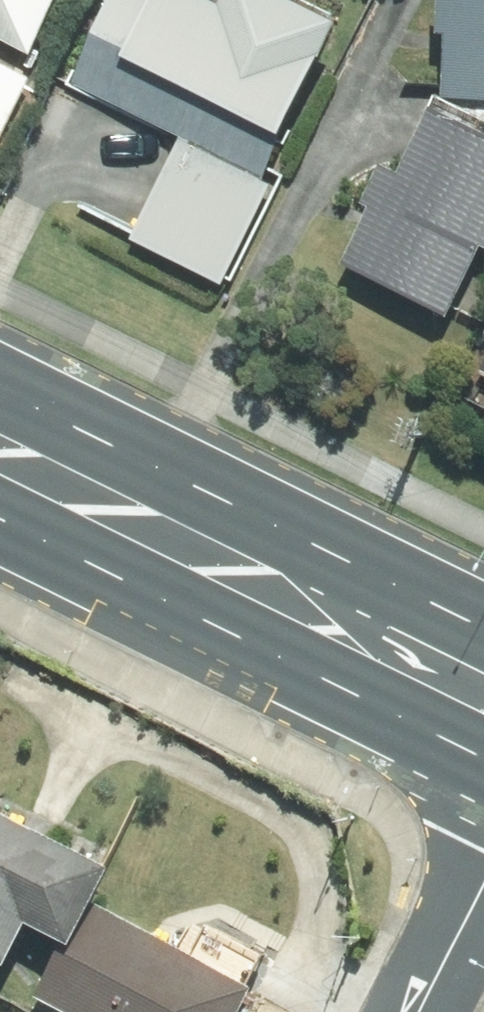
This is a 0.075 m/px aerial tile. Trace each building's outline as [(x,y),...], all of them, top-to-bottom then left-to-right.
[(51,0),(0,0),(0,51),(21,61),(51,0)] [(334,23),(282,0),(97,0),(60,85),(179,138),(131,246),(218,284),(334,23)] [(439,96),(483,97),(483,0),(441,0),(439,96)] [(0,59),(0,140),(29,72),(0,59)] [(429,113),(348,271),(449,322),(483,256),(483,141),(429,113)] [(469,394),(483,402),(483,366),(469,394)] [(21,928),(63,950),(88,901),(105,868),(0,813),(0,968),(21,928)] [(63,950),(33,1006),(45,1011),(242,1011),(255,987),(88,901),(63,950)]
